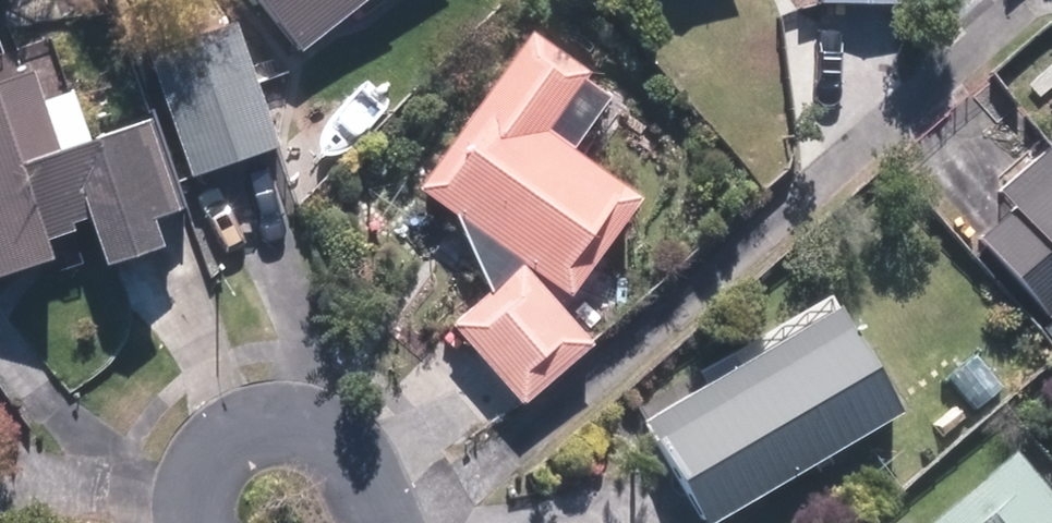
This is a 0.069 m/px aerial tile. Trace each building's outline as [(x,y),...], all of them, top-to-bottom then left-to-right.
[(305,20),(330,0),(289,0),(305,20)] [(226,7),(155,36),(194,133),(265,104),(226,7)] [(539,29),(441,179),(584,272),(640,186),(556,133),(599,67),(539,29)] [(47,247),(45,237),(99,221),(105,244),(189,197),(168,122),(58,154),(34,74),(0,84),(0,261),(47,247)] [(1010,173),(1051,230),(1051,143),(1010,173)] [(474,318),(533,382),(588,332),(529,267),(474,318)] [(845,316),(673,414),(725,504),(897,405),(845,316)] [(944,511),(953,522),(1051,522),(1051,489),(1022,450),(944,511)]
